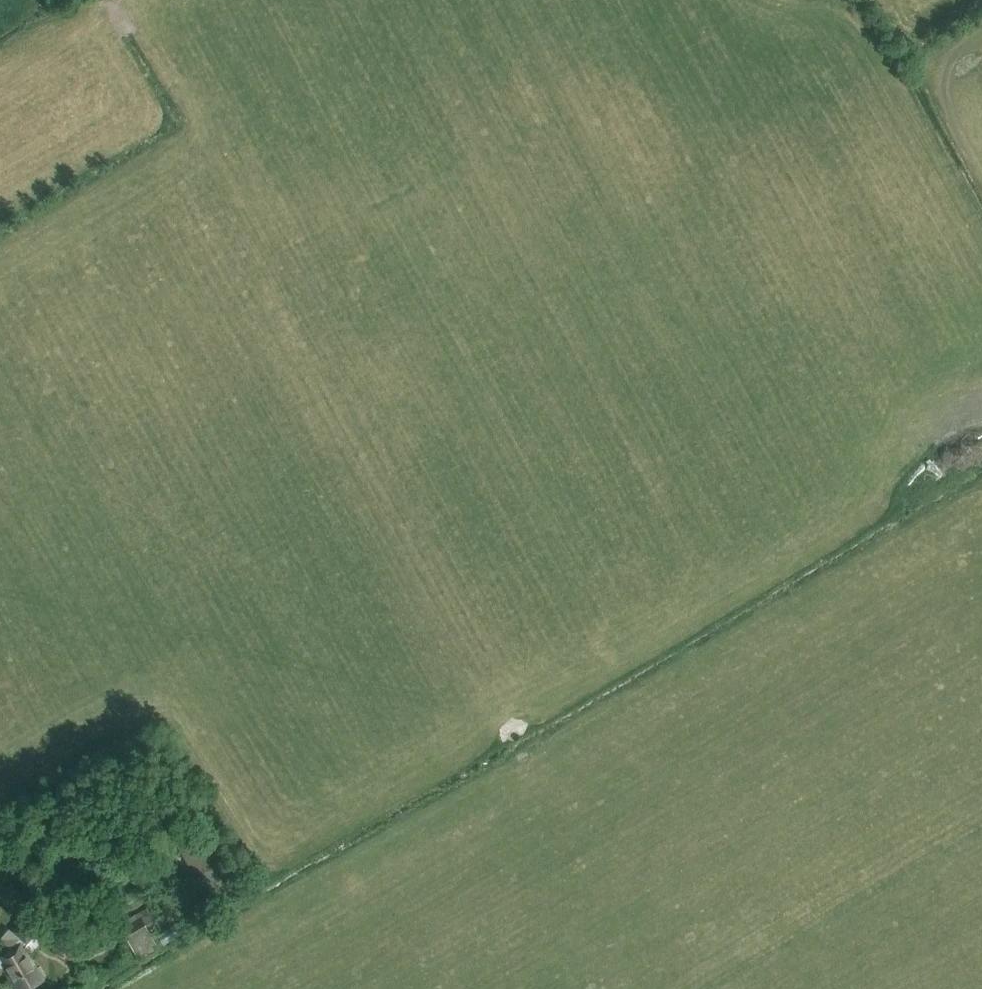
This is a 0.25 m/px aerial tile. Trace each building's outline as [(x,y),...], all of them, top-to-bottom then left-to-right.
[(231,880),(202,831),(177,845),(195,877),(201,873),(211,892),(231,880)] [(147,933),(161,925),(154,913),(142,919),(123,929),(131,943),(133,947),(150,938),(147,933)] [(20,988),(29,988),(40,982),(34,971),(36,969),(21,943),(23,942),(26,945),(32,938),(34,940),(42,930),(33,922),(31,924),(25,918),(12,932),(19,939),(13,946),(14,947),(0,955),(0,969),(3,967),(13,983),(15,982),(20,988)] [(164,945),(180,934),(174,925),(157,936),(164,945)] [(86,988),(100,979),(94,971),(80,980),(86,988)]
